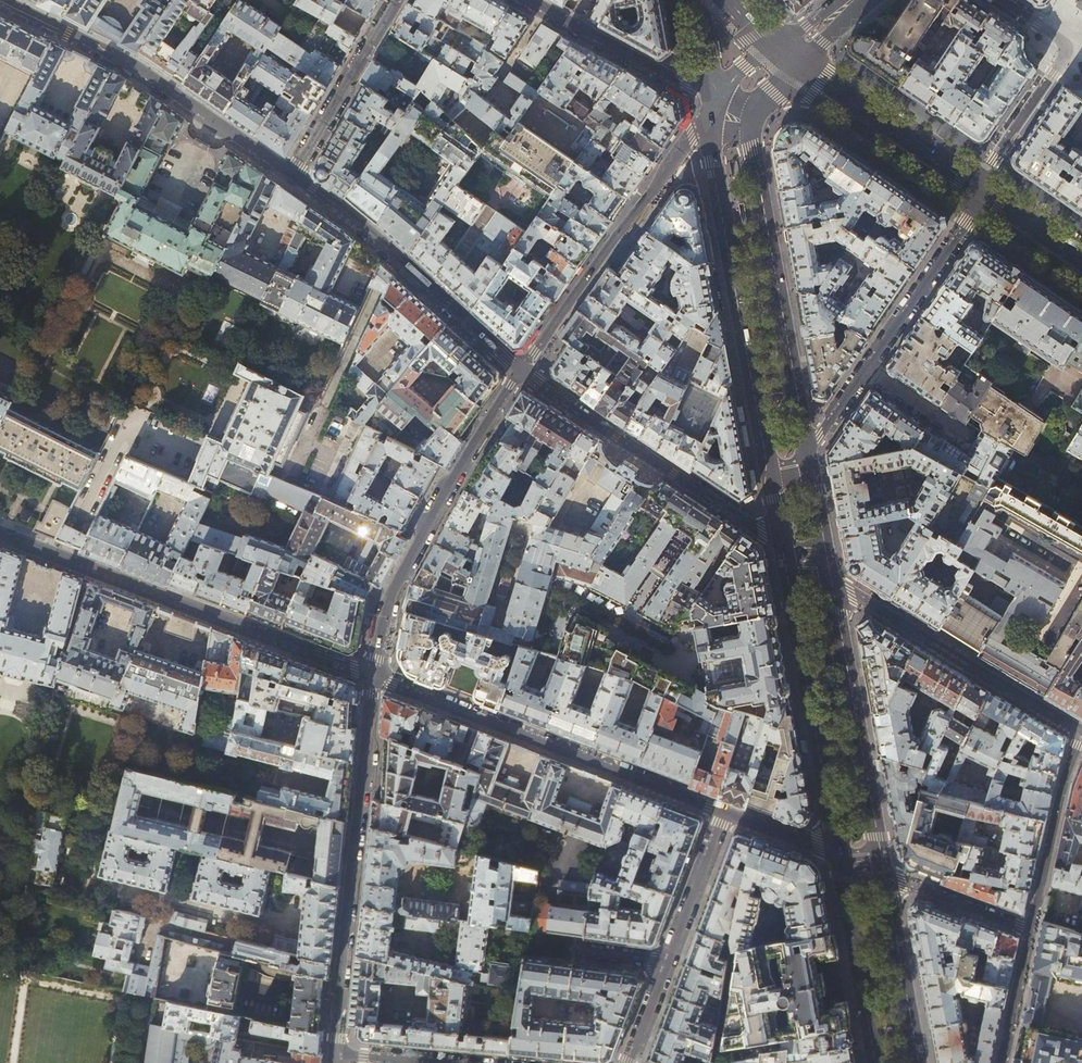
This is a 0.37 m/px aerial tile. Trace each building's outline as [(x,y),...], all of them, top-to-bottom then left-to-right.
[(36,3),(62,16),(72,0),(30,0),(36,3)] [(102,35),(137,53),(174,0),(159,0),(158,1),(156,0),(141,0),(139,4),(144,7),(126,35),(123,33),(122,29),(121,25),(118,22),(115,19),(111,18),(106,17),(102,17),(100,18),(97,16),(107,0),(72,0),(62,16),(102,35)] [(191,48),(213,15),(208,11),(191,0),(174,0),(137,53),(154,64),(172,77),(191,48)] [(279,31),(281,27),(241,0),(239,0),(202,56),(183,85),(202,98),(226,114),(268,47),(279,31)] [(208,11),(216,0),(191,0),(208,11)] [(339,0),(298,0),(296,3),(321,17),(301,47),(279,31),(268,47),(300,68),(303,70),(332,23),(333,24),(345,4),(339,0)] [(345,4),(370,17),(376,6),(380,0),(339,0),(345,4)] [(414,6),(446,23),(451,26),(456,29),(463,17),(470,3),(466,1),(466,0),(418,0),(414,6)] [(498,0),(466,0),(466,1),(470,3),(463,17),(494,34),(510,7),(498,0)] [(593,12),(589,10),(585,18),(600,26),(612,3),(616,0),(599,0),(593,12)] [(663,0),(616,0),(612,3),(600,26),(632,43),(661,60),(672,52),(663,0)] [(784,1),(796,15),(797,15),(803,10),(815,0),(783,0),(784,1)] [(888,7),(865,27),(852,38),(850,42),(849,44),(849,48),(850,51),(851,53),(853,55),(858,58),(870,66),(881,74),(900,87),(924,52),(944,23),(959,0),(896,0),(888,7)] [(973,0),(959,0),(944,23),(950,27),(954,26),(955,25),(960,28),(938,62),(924,52),(900,87),(907,92),(928,106),(972,40),(982,25),(991,12),(976,2),(973,0)] [(403,10),(400,17),(405,20),(435,37),(446,44),(478,62),(485,49),(486,46),(456,29),(451,26),(446,35),(441,32),(446,23),(414,6),(408,2),(403,10)] [(528,17),(510,7),(494,34),(496,35),(500,37),(493,47),(507,57),(530,25),(528,17)] [(937,113),(955,125),(979,89),(978,88),(977,88),(976,90),(966,83),(967,82),(967,81),(966,80),(984,54),(988,56),(987,58),(987,59),(988,59),(989,60),(996,65),(998,61),(1019,31),(1019,30),(1005,21),(991,12),(982,25),(987,28),(977,43),(972,40),(928,106),(937,113)] [(0,16),(0,55),(36,74),(53,42),(23,27),(0,16)] [(435,37),(405,20),(400,17),(395,24),(391,31),(419,48),(423,50),(426,45),(429,47),(435,37)] [(1006,19),(1005,21),(1019,30),(1020,28),(1006,19)] [(332,23),(303,70),(310,74),(328,87),(344,60),(343,60),(342,60),(342,61),(339,59),(337,63),(326,56),(333,43),(342,48),(341,50),(346,53),(348,54),(357,38),(333,24),(332,23)] [(536,68),(554,41),(567,50),(540,91),(589,124),(597,130),(602,123),(591,115),(594,112),(573,98),(581,86),(586,89),(586,90),(587,91),(587,93),(595,99),(594,101),(596,102),(593,106),(596,108),(623,69),(563,36),(543,24),(520,58),(536,68)] [(1019,31),(998,61),(1005,66),(990,87),(983,84),(979,89),(955,125),(965,132),(975,139),(977,140),(980,141),(982,141),(987,139),(989,137),(1014,100),(1038,65),(1034,61),(1028,56),(1027,52),(1026,51),(1026,46),(1026,41),(1027,36),(1019,31)] [(53,42),(36,74),(3,139),(0,145),(0,161),(5,164),(11,153),(19,138),(32,145),(33,145),(56,158),(57,157),(66,162),(113,71),(86,58),(86,59),(85,61),(86,62),(84,65),(85,66),(86,67),(86,69),(86,70),(93,74),(76,106),(76,107),(78,108),(70,123),(35,105),(43,90),(45,91),(46,91),(63,59),(69,62),(69,60),(70,60),(71,59),(72,59),(73,59),(74,60),(76,57),(77,57),(78,55),(79,54),(67,48),(53,42)] [(478,62),(446,44),(437,59),(469,79),(474,70),(478,62)] [(379,52),(397,62),(400,55),(383,45),(379,52)] [(300,68),(268,47),(226,114),(240,124),(256,135),(271,113),(277,104),(277,103),(271,98),(269,101),(271,102),(270,104),(266,102),(261,110),(250,103),(264,84),(282,96),(283,94),(296,73),(300,68)] [(202,56),(191,48),(172,77),(177,81),(183,85),(202,56)] [(416,97),(418,95),(421,89),(424,92),(430,98),(452,119),(453,119),(469,105),(462,100),(461,100),(461,92),(466,96),(472,88),(470,85),(467,83),(469,79),(437,59),(423,50),(419,48),(416,53),(432,63),(418,85),(406,78),(407,77),(403,75),(404,74),(397,69),(396,71),(384,64),(383,66),(403,79),(399,87),(416,97)] [(491,53),(485,49),(478,62),(474,70),(478,73),(475,78),(474,77),(473,77),(472,78),(471,78),(470,80),(470,82),(471,83),(470,85),(472,88),(466,96),(462,100),(469,105),(502,132),(505,128),(506,129),(509,125),(515,129),(534,100),(524,94),(513,109),(514,112),(516,114),(513,119),(494,105),(484,96),(487,92),(490,91),(499,77),(496,74),(505,61),(491,52),(491,53)] [(361,82),(367,85),(390,100),(399,106),(407,111),(413,102),(416,97),(399,87),(403,79),(383,66),(374,60),(368,70),(361,82)] [(510,71),(511,71),(529,84),(537,73),(518,60),(510,71)] [(663,96),(623,69),(596,108),(594,112),(591,115),(602,123),(605,119),(612,115),(614,117),(612,121),(619,125),(621,122),(624,123),(626,120),(623,117),(621,120),(605,110),(609,104),(613,100),(639,116),(635,122),(636,122),(641,126),(663,96)] [(145,112),(130,142),(129,142),(119,161),(114,159),(115,156),(114,152),(102,146),(99,147),(96,149),(91,146),(118,94),(119,95),(125,98),(125,99),(127,99),(128,99),(129,97),(134,87),(131,85),(132,82),(113,70),(113,71),(66,162),(63,167),(81,176),(81,177),(87,180),(100,187),(118,196),(142,149),(165,105),(147,93),(146,95),(142,93),(137,103),(137,105),(137,106),(138,107),(140,108),(145,111),(144,112),(145,112)] [(531,85),(529,84),(511,71),(504,81),(524,94),(534,100),(515,129),(511,133),(506,129),(505,128),(502,132),(469,105),(453,119),(483,148),(484,148),(553,193),(560,184),(576,161),(584,148),(584,147),(576,142),(581,135),(589,124),(540,91),(538,90),(531,85)] [(306,79),(296,73),(283,94),(312,113),(319,102),(328,87),(310,74),(306,79)] [(389,136),(407,111),(399,106),(396,110),(399,111),(397,114),(385,107),(390,100),(367,85),(354,106),(348,117),(371,131),(371,132),(378,120),(388,126),(384,133),(389,136)] [(1081,87),(1076,88),(1069,86),(1066,85),(1065,86),(1064,85),(1054,100),(1040,120),(1015,155),(1014,157),(1013,161),(1014,164),(1015,166),(1018,169),(1075,209),(1081,213),(1081,153),(1073,147),(1069,153),(1056,144),(1062,135),(1064,137),(1081,111),(1081,87)] [(666,92),(663,96),(641,126),(642,126),(645,128),(642,131),(664,147),(674,133),(684,119),(682,101),(666,92)] [(312,113),(283,94),(282,96),(277,103),(277,104),(292,113),(290,117),(292,118),(289,123),(271,113),(256,135),(268,144),(287,156),(302,131),(312,113)] [(407,111),(380,149),(372,161),(364,172),(346,198),(361,210),(378,225),(403,189),(380,173),(403,138),(406,133),(412,133),(432,147),(452,119),(430,98),(428,101),(431,103),(425,111),(413,102),(407,111)] [(107,234),(111,236),(112,235),(185,273),(188,266),(212,278),(263,174),(223,147),(220,149),(219,149),(215,149),(211,149),(209,148),(210,147),(202,144),(196,140),(195,141),(193,140),(190,137),(189,134),(188,130),(188,127),(190,124),(185,120),(186,120),(165,105),(142,149),(118,196),(116,201),(121,204),(107,233),(107,234)] [(634,125),(626,120),(624,123),(621,122),(619,125),(612,121),(614,117),(612,115),(605,119),(602,123),(655,161),(658,157),(664,147),(642,131),(640,129),(642,126),(641,126),(636,122),(634,125)] [(371,131),(348,117),(321,162),(317,169),(316,169),(318,179),(319,179),(332,188),(346,198),(364,172),(360,169),(359,169),(357,172),(349,167),(353,160),(356,161),(367,143),(365,142),(371,131)] [(455,162),(426,206),(403,189),(378,225),(393,237),(410,254),(457,186),(483,148),(453,119),(452,119),(432,147),(455,162)] [(655,161),(602,123),(597,130),(592,138),(616,155),(620,157),(645,175),(648,170),(652,166),(655,161)] [(832,162),(843,147),(827,136),(811,125),(809,127),(804,124),(800,123),(794,123),(789,124),(785,126),(781,130),(779,132),(777,136),(776,138),(775,143),(775,148),(773,149),(776,170),(780,190),(811,184),(811,183),(817,181),(815,177),(810,178),(808,181),(803,159),(799,154),(803,151),(804,152),(803,154),(803,156),(806,158),(808,156),(825,171),(826,175),(822,176),(823,179),(826,178),(828,177),(836,165),(832,162)] [(592,138),(597,130),(589,124),(581,135),(584,136),(585,134),(588,136),(587,137),(588,139),(588,140),(589,141),(584,147),(584,148),(576,161),(629,198),(636,188),(645,175),(620,157),(608,174),(593,164),(599,154),(602,155),(601,156),(611,162),(616,155),(592,138)] [(370,159),(372,161),(380,149),(378,147),(370,159)] [(859,158),(843,147),(832,162),(836,165),(828,177),(826,178),(826,180),(844,192),(843,195),(839,199),(824,201),(823,201),(822,202),(821,203),(821,204),(821,205),(817,206),(817,203),(815,203),(811,184),(780,190),(784,210),(784,212),(785,216),(786,223),(787,227),(847,216),(878,171),(859,158)] [(629,198),(576,161),(560,184),(582,199),(587,203),(613,220),(619,212),(629,198)] [(894,182),(878,171),(847,216),(842,223),(851,229),(865,209),(868,208),(877,214),(879,218),(868,234),(877,240),(880,235),(887,224),(889,225),(890,225),(892,224),(894,223),(901,228),(905,220),(908,216),(897,209),(909,192),(894,182)] [(271,179),(263,174),(212,278),(211,280),(213,281),(216,275),(260,297),(259,301),(261,302),(279,267),(247,250),(250,244),(250,243),(250,241),(248,239),(251,235),(263,211),(265,211),(268,210),(271,208),(271,206),(291,216),(290,219),(293,221),(295,218),(302,222),(310,206),(289,191),(271,179)] [(582,199),(560,184),(553,193),(549,200),(602,236),(606,231),(613,220),(587,203),(582,210),(579,208),(579,205),(582,199)] [(457,186),(410,254),(429,270),(436,277),(454,251),(442,241),(455,221),(452,218),(455,212),(472,224),(486,205),(457,186)] [(683,187),(677,191),(676,190),(663,210),(649,230),(677,250),(697,264),(711,261),(705,225),(700,196),(698,196),(696,192),(695,190),(692,188),(688,187),(683,187)] [(929,205),(909,192),(897,209),(908,216),(909,217),(910,214),(914,217),(910,223),(905,220),(901,228),(899,230),(899,232),(900,234),(905,237),(903,240),(901,240),(895,237),(891,241),(883,235),(880,235),(877,240),(890,249),(896,253),(917,267),(925,256),(926,254),(946,225),(945,217),(929,205)] [(549,200),(538,215),(549,222),(552,224),(565,233),(556,245),(554,248),(581,266),(585,260),(591,252),(594,247),(602,236),(549,200)] [(486,204),(486,205),(472,224),(454,251),(436,277),(441,281),(447,287),(497,212),(498,212),(486,204)] [(261,303),(344,343),(360,307),(330,293),(348,256),(377,270),(380,262),(373,256),(368,253),(361,250),(360,251),(360,250),(359,249),(359,248),(360,247),(361,245),(343,229),(310,206),(302,222),(293,239),(287,250),(279,267),(261,302),(261,303)] [(458,297),(473,311),(503,266),(506,262),(517,247),(527,232),(497,212),(447,287),(458,297)] [(549,222),(538,215),(527,232),(517,247),(543,265),(548,268),(551,263),(549,262),(548,263),(534,253),(528,253),(538,238),(545,237),(556,245),(565,233),(552,224),(550,227),(547,225),(549,222)] [(842,223),(847,216),(787,227),(792,258),(797,281),(798,289),(798,290),(818,294),(839,262),(840,260),(835,258),(833,262),(832,261),(831,262),(813,266),(809,244),(839,239),(845,242),(842,247),(847,250),(849,247),(857,234),(851,229),(842,223)] [(673,256),(677,250),(649,230),(632,253),(618,274),(650,297),(655,290),(655,289),(655,288),(655,287),(654,286),(657,282),(658,281),(659,280),(660,278),(661,277),(662,275),(662,274),(662,272),(666,267),(666,266),(666,265),(665,264),(669,259),(669,258),(668,257),(673,256)] [(858,233),(857,234),(849,247),(876,266),(873,272),(871,271),(869,272),(863,281),(893,301),(901,290),(917,267),(896,253),(893,258),(887,254),(890,249),(877,240),(868,234),(865,238),(858,233)] [(287,250),(293,239),(289,237),(284,248),(287,250)] [(960,262),(945,283),(958,292),(957,293),(969,301),(977,291),(987,298),(983,317),(984,319),(986,320),(987,320),(988,320),(989,320),(990,320),(993,321),(1007,298),(1002,294),(1004,292),(1009,295),(1024,272),(997,253),(989,248),(982,243),(980,242),(977,242),(974,243),(971,245),(970,246),(967,252),(960,262)] [(523,347),(537,327),(555,302),(529,284),(543,265),(517,247),(506,262),(511,265),(508,269),(503,266),(473,311),(495,330),(497,332),(515,349),(523,347)] [(555,266),(551,263),(548,268),(568,283),(573,277),(581,266),(554,248),(553,249),(551,247),(547,252),(549,254),(548,255),(555,260),(556,260),(558,261),(555,266)] [(697,264),(677,250),(673,256),(671,258),(674,260),(672,262),(672,263),(673,265),(677,269),(675,271),(674,273),(673,275),(673,278),(672,280),(672,282),(672,285),(673,288),(674,292),(675,294),(676,295),(679,295),(680,305),(674,314),(677,316),(680,319),(692,327),(694,325),(705,332),(720,310),(715,287),(715,282),(711,261),(697,264)] [(845,253),(840,260),(839,262),(818,294),(798,290),(803,314),(807,336),(833,331),(834,330),(835,328),(835,325),(835,323),(833,320),(836,315),(841,318),(844,314),(843,313),(848,305),(845,303),(845,302),(833,294),(847,275),(849,276),(851,274),(849,272),(854,265),(853,265),(857,260),(845,253)] [(386,268),(380,262),(377,270),(370,285),(386,293),(394,275),(386,268)] [(548,268),(543,265),(529,284),(555,302),(562,292),(568,283),(548,268)] [(672,313),(650,297),(618,274),(608,267),(598,282),(590,293),(619,314),(622,310),(632,318),(636,313),(636,312),(625,304),(629,300),(658,321),(651,331),(651,332),(664,341),(680,319),(677,316),(674,321),(668,317),(672,313)] [(69,293),(75,296),(87,272),(81,269),(69,293)] [(1024,272),(1009,295),(1007,298),(993,321),(992,322),(1064,369),(1069,361),(1081,369),(1081,312),(1061,297),(1024,272)] [(344,415),(364,425),(414,363),(448,324),(421,299),(394,275),(386,293),(348,376),(371,398),(358,412),(351,407),(344,415)] [(893,301),(863,281),(848,305),(843,313),(844,314),(841,318),(848,322),(848,323),(848,324),(849,326),(850,326),(850,328),(852,327),(868,338),(879,322),(893,301)] [(969,302),(969,301),(957,293),(958,292),(945,283),(938,294),(923,316),(937,326),(941,329),(959,341),(970,348),(974,351),(983,337),(976,333),(977,332),(969,327),(968,328),(961,323),(971,307),(972,305),(973,304),(969,302)] [(585,300),(578,309),(650,361),(664,341),(651,332),(641,345),(641,344),(642,343),(642,341),(642,340),(641,339),(636,337),(636,336),(622,326),(619,326),(614,323),(619,315),(625,321),(638,330),(641,329),(642,325),(632,318),(622,310),(619,314),(590,293),(585,300)] [(560,336),(569,342),(591,358),(604,367),(612,373),(617,376),(630,385),(632,386),(643,371),(638,368),(641,363),(646,367),(647,366),(649,363),(650,361),(578,309),(569,322),(560,336)] [(723,330),(720,310),(705,332),(711,335),(681,399),(668,392),(664,399),(658,408),(657,411),(654,415),(640,438),(646,442),(658,450),(663,453),(678,463),(692,472),(693,468),(733,383),(730,370),(726,345),(723,332),(723,330)] [(934,329),(937,326),(923,316),(907,338),(887,367),(941,405),(950,391),(942,386),(945,381),(952,386),(957,378),(961,371),(951,364),(948,365),(946,368),(940,363),(938,363),(938,358),(939,358),(941,355),(946,358),(948,357),(959,341),(941,329),(937,334),(934,329)] [(684,338),(692,327),(680,319),(664,341),(650,361),(649,363),(661,371),(669,360),(677,349),(667,342),(675,331),(684,338)] [(988,320),(987,320),(980,331),(985,334),(992,322),(993,321),(990,320),(989,320),(988,320)] [(461,336),(448,324),(414,363),(422,370),(433,358),(434,359),(436,358),(443,364),(437,370),(439,372),(445,373),(448,376),(474,348),(461,336)] [(711,335),(705,332),(694,325),(692,327),(684,338),(677,349),(669,360),(661,371),(652,383),(651,385),(644,395),(638,405),(638,406),(625,428),(638,437),(640,438),(654,415),(647,411),(651,405),(658,395),(664,399),(668,392),(681,399),(711,335)] [(850,328),(833,331),(807,336),(812,363),(818,397),(826,398),(848,366),(868,338),(852,327),(850,328)] [(591,358),(569,342),(558,358),(552,367),(554,375),(562,380),(571,386),(591,358)] [(486,359),(474,348),(448,376),(448,377),(455,383),(462,374),(463,374),(463,375),(462,375),(462,376),(462,377),(462,378),(457,385),(482,406),(491,393),(501,380),(500,372),(486,359)] [(965,365),(974,351),(970,348),(960,362),(965,365)] [(604,367),(591,358),(571,386),(576,392),(582,398),(604,367)] [(422,370),(414,363),(364,425),(365,425),(381,433),(394,439),(397,435),(380,422),(388,412),(405,427),(409,422),(418,412),(432,425),(436,421),(441,425),(438,430),(447,438),(452,432),(459,437),(469,423),(482,406),(457,385),(456,384),(436,407),(411,386),(424,371),(422,370)] [(210,435),(189,481),(197,485),(211,491),(214,492),(220,480),(230,458),(265,472),(269,474),(275,461),(284,465),(309,412),(302,409),(303,406),(301,405),(304,399),(306,399),(308,396),(239,366),(235,373),(251,381),(245,392),(227,431),(228,431),(224,441),(210,435)] [(649,367),(647,366),(646,367),(643,371),(632,386),(630,385),(608,417),(616,422),(625,428),(638,406),(638,405),(628,399),(636,390),(644,395),(651,385),(640,379),(642,377),(644,376),(649,369),(649,367)] [(612,373),(604,367),(582,398),(588,402),(595,407),(613,381),(611,379),(609,383),(606,381),(612,373)] [(967,423),(972,415),(981,421),(982,420),(983,421),(983,429),(981,431),(982,431),(1014,449),(1024,455),(1044,423),(990,387),(993,383),(979,374),(972,386),(971,386),(971,385),(967,386),(967,385),(957,378),(952,386),(950,391),(941,405),(942,406),(952,412),(967,423)] [(617,376),(613,381),(595,407),(600,411),(608,417),(630,385),(617,376)] [(741,500),(752,493),(743,442),(743,439),(733,383),(693,468),(719,485),(741,500)] [(507,416),(507,431),(500,440),(517,449),(519,446),(522,440),(525,442),(548,407),(536,398),(523,390),(511,409),(507,416)] [(862,404),(852,418),(865,427),(867,424),(885,436),(888,432),(903,442),(904,450),(916,448),(927,427),(881,396),(871,390),(862,404)] [(11,406),(15,399),(4,393),(1,391),(0,391),(0,429),(11,406)] [(1074,405),(1081,410),(1081,391),(1074,405)] [(657,411),(653,409),(654,407),(651,405),(647,411),(654,415),(657,411)] [(11,406),(0,429),(0,448),(8,452),(6,455),(64,484),(66,481),(82,489),(101,451),(11,406)] [(527,444),(524,448),(519,457),(523,459),(519,468),(522,470),(550,487),(561,470),(585,430),(584,430),(567,419),(548,407),(525,442),(527,442),(527,444)] [(418,412),(409,422),(426,438),(422,442),(405,427),(397,435),(394,439),(448,467),(456,455),(464,442),(459,437),(452,432),(447,438),(438,430),(432,425),(418,412)] [(881,443),(885,436),(867,424),(865,427),(852,418),(848,424),(828,453),(830,463),(870,455),(869,451),(870,450),(873,445),(875,446),(876,445),(877,444),(878,442),(881,443)] [(381,433),(365,425),(330,500),(347,507),(367,465),(381,433)] [(1068,449),(1081,456),(1081,426),(1068,449)] [(927,427),(916,448),(965,474),(968,468),(973,458),(968,455),(952,444),(927,427)] [(586,429),(585,430),(561,470),(577,479),(582,471),(591,456),(600,441),(601,439),(596,436),(586,429)] [(992,487),(997,478),(1007,483),(1034,498),(1050,470),(1024,455),(1014,449),(982,431),(975,442),(968,455),(973,458),(968,468),(980,475),(977,481),(991,489),(992,487)] [(431,481),(438,468),(448,467),(394,439),(381,433),(367,465),(379,472),(389,453),(405,462),(397,477),(387,471),(384,475),(395,481),(423,496),(431,481)] [(492,452),(480,468),(474,476),(467,489),(493,504),(491,510),(503,513),(514,517),(518,517),(519,514),(520,514),(522,514),(524,513),(525,512),(530,517),(527,520),(529,521),(531,516),(534,513),(550,487),(522,470),(516,480),(528,486),(531,480),(535,482),(524,503),(516,505),(501,498),(513,477),(509,474),(515,466),(519,468),(523,459),(519,457),(524,448),(519,446),(517,449),(500,440),(492,452)] [(605,453),(604,449),(604,448),(603,445),(604,443),(600,441),(591,456),(594,458),(597,460),(603,454),(604,454),(605,453)] [(904,450),(894,451),(889,452),(883,453),(870,455),(830,463),(837,500),(841,526),(880,520),(909,514),(919,520),(935,530),(942,534),(958,544),(972,521),(986,497),(991,489),(977,481),(965,474),(916,448),(904,450)] [(158,489),(166,472),(128,456),(116,481),(153,499),(158,489)] [(589,475),(597,460),(594,458),(591,456),(582,471),(589,475)] [(323,497),(274,476),(271,483),(261,479),(265,472),(230,458),(220,480),(229,484),(229,485),(253,495),(254,493),(265,498),(265,499),(297,514),(300,508),(305,511),(306,509),(315,513),(323,497)] [(636,473),(639,469),(635,467),(635,466),(634,464),(630,462),(629,462),(628,462),(625,460),(622,464),(621,463),(619,467),(615,464),(611,460),(609,461),(612,466),(617,469),(615,472),(635,485),(649,493),(653,486),(656,486),(659,485),(661,485),(663,484),(665,485),(667,483),(663,481),(659,483),(653,484),(648,483),(642,481),(635,477),(638,474),(636,473)] [(379,472),(367,465),(347,507),(403,530),(411,517),(423,496),(395,481),(383,503),(367,494),(379,472)] [(635,485),(615,472),(606,466),(596,483),(626,500),(635,485)] [(592,556),(605,535),(590,531),(585,536),(549,526),(577,479),(561,470),(550,487),(534,513),(531,516),(529,521),(529,522),(535,523),(532,531),(518,582),(548,590),(552,575),(553,571),(557,559),(599,572),(604,562),(592,556)] [(188,501),(167,545),(138,531),(120,567),(145,576),(169,585),(170,582),(183,555),(187,547),(188,545),(190,542),(191,538),(199,523),(214,492),(211,491),(208,497),(194,491),(197,485),(189,481),(166,472),(158,489),(188,501)] [(653,486),(649,493),(635,485),(626,500),(605,535),(592,556),(604,562),(599,572),(591,587),(590,588),(623,605),(675,527),(687,535),(691,538),(640,614),(647,617),(650,612),(660,617),(671,597),(682,582),(684,579),(724,521),(705,509),(667,483),(665,485),(663,484),(661,485),(659,485),(656,486),(653,486)] [(964,548),(981,559),(975,569),(990,578),(1003,586),(1017,594),(1015,598),(1003,615),(986,642),(981,651),(978,656),(1004,671),(1046,696),(1061,670),(1081,638),(1081,600),(1045,661),(1044,660),(1042,662),(1046,664),(1047,662),(1051,664),(1047,670),(1039,665),(1043,658),(1008,638),(1007,639),(1008,639),(1007,641),(1010,643),(1008,646),(1002,642),(1005,637),(1006,637),(1006,636),(1005,635),(1019,614),(1024,611),(1042,622),(1052,606),(1041,600),(1044,595),(1055,602),(1067,583),(1004,546),(998,556),(985,548),(993,535),(997,537),(1002,528),(991,522),(998,508),(1002,506),(1008,509),(1006,512),(1048,536),(1050,533),(1081,551),(1081,526),(1061,514),(1034,498),(1007,483),(1004,488),(999,485),(992,487),(991,489),(986,497),(990,499),(976,523),(972,521),(958,544),(964,548)] [(490,513),(491,510),(493,504),(467,489),(457,507),(447,525),(462,533),(464,529),(465,530),(466,530),(468,530),(469,529),(470,530),(482,509),(484,510),(489,512),(490,513)] [(111,491),(90,533),(83,548),(81,552),(100,560),(120,567),(138,531),(140,527),(132,523),(130,527),(105,515),(116,493),(111,491)] [(375,584),(381,588),(391,570),(409,539),(403,530),(347,507),(330,500),(323,497),(315,513),(306,509),(305,511),(288,547),(247,534),(245,538),(199,523),(191,538),(195,540),(204,542),(215,546),(197,593),(209,597),(222,602),(236,608),(248,613),(267,564),(282,569),(292,573),(303,576),(318,581),(339,588),(367,597),(375,584)] [(57,538),(65,523),(71,511),(54,502),(43,522),(39,520),(34,530),(57,539),(57,538)] [(496,607),(487,604),(488,600),(489,596),(490,596),(514,517),(503,513),(491,510),(490,513),(489,512),(479,545),(473,542),(465,557),(468,558),(473,560),(475,562),(468,585),(455,580),(454,581),(440,575),(424,567),(418,577),(417,579),(416,582),(413,581),(409,592),(404,610),(408,611),(437,619),(470,630),(494,637),(515,644),(517,636),(533,640),(540,616),(542,610),(548,590),(518,582),(510,607),(503,630),(490,626),(496,607)] [(725,548),(731,552),(718,569),(724,574),(727,574),(728,573),(733,576),(730,578),(729,578),(727,580),(726,582),(727,585),(723,585),(724,591),(728,591),(730,604),(716,607),(700,595),(702,593),(682,582),(671,597),(692,607),(693,608),(693,611),(696,627),(774,613),(765,564),(763,552),(758,544),(743,534),(744,533),(736,527),(726,520),(724,521),(684,579),(688,581),(690,580),(698,583),(724,542),(727,544),(725,548)] [(885,549),(880,520),(841,526),(846,549),(848,564),(856,575),(870,584),(892,598),(933,535),(935,530),(919,520),(899,552),(897,551),(896,551),(895,552),(894,554),(885,549)] [(77,528),(65,523),(57,538),(68,542),(69,542),(83,548),(90,533),(77,528)] [(474,539),(462,533),(447,525),(438,542),(435,546),(424,567),(440,575),(443,569),(455,575),(454,580),(455,580),(468,585),(475,562),(473,560),(469,567),(468,569),(463,566),(468,558),(465,557),(473,542),(474,539)] [(963,590),(975,569),(957,559),(964,548),(958,544),(942,534),(939,539),(933,535),(892,598),(923,617),(940,628),(942,626),(963,590)] [(215,546),(204,542),(197,560),(183,555),(170,582),(183,587),(197,593),(215,546)] [(84,579),(64,571),(64,572),(49,626),(48,626),(47,628),(48,628),(47,629),(45,637),(39,635),(39,634),(14,628),(14,629),(7,627),(10,616),(8,616),(24,556),(0,547),(0,670),(2,670),(2,672),(28,678),(28,677),(57,684),(58,678),(57,677),(64,652),(58,650),(60,643),(66,645),(82,585),(84,579)] [(599,572),(557,559),(553,571),(552,575),(591,587),(599,572)] [(275,590),(282,569),(267,564),(248,613),(266,619),(284,626),(295,598),(275,590)] [(301,582),(303,576),(292,573),(290,578),(301,582)] [(312,598),(318,581),(303,576),(301,582),(295,598),(284,626),(313,638),(350,652),(357,648),(362,623),(367,597),(339,588),(331,612),(304,602),(306,596),(312,598)] [(64,652),(57,677),(58,678),(57,684),(54,694),(109,710),(110,710),(138,649),(155,615),(158,608),(137,599),(136,600),(118,593),(113,591),(113,590),(84,579),(82,585),(90,588),(84,602),(85,604),(73,639),(76,640),(76,642),(75,642),(71,653),(64,652)] [(1017,594),(1003,586),(1001,589),(1015,598),(1017,594)] [(1003,615),(963,590),(942,626),(961,637),(981,650),(981,651),(986,642),(1003,615)] [(693,608),(692,607),(671,597),(660,617),(650,612),(647,617),(676,632),(677,630),(696,627),(693,611),(693,608)] [(163,609),(158,608),(155,615),(159,616),(161,610),(162,611),(162,610),(163,610),(163,609)] [(437,619),(408,611),(403,634),(400,650),(400,654),(400,657),(402,660),(408,672),(413,675),(426,681),(446,688),(449,681),(448,681),(454,664),(457,665),(460,664),(463,662),(464,660),(479,666),(478,669),(479,671),(480,673),(483,675),(477,692),(476,692),(473,699),(486,704),(500,709),(509,683),(500,679),(504,665),(509,663),(511,662),(512,659),(512,657),(510,655),(508,653),(505,654),(500,656),(489,652),(494,637),(470,630),(465,643),(454,638),(450,632),(449,631),(446,630),(445,631),(443,632),(442,633),(442,635),(442,637),(444,642),(441,650),(430,646),(431,645),(432,645),(434,644),(436,642),(436,641),(436,639),(435,637),(433,635),(431,634),(432,632),(437,619)] [(170,614),(166,628),(166,629),(166,630),(167,631),(192,640),(193,640),(195,639),(199,625),(200,625),(200,624),(201,624),(174,614),(170,612),(170,613),(170,614)] [(610,629),(577,613),(568,630),(567,630),(566,630),(565,631),(558,656),(573,661),(587,665),(606,670),(619,674),(629,652),(631,649),(606,636),(610,629)] [(698,637),(776,626),(775,618),(774,613),(696,627),(697,632),(698,637)] [(899,662),(907,667),(916,646),(882,624),(871,617),(859,625),(862,641),(867,666),(875,711),(886,709),(900,681),(901,678),(899,678),(898,679),(891,676),(889,663),(897,662),(897,663),(899,663),(899,662)] [(755,716),(774,721),(780,723),(784,708),(790,698),(789,693),(782,656),(776,626),(698,637),(708,693),(710,701),(718,704),(734,709),(736,704),(754,701),(755,703),(756,704),(757,704),(758,713),(755,716)] [(229,635),(211,628),(210,634),(205,672),(203,686),(239,691),(243,669),(246,641),(229,635)] [(531,648),(533,640),(517,636),(515,644),(521,646),(531,648)] [(1079,715),(1081,717),(1081,682),(1074,677),(1074,673),(1081,661),(1081,638),(1061,670),(1046,696),(1054,701),(1079,715)] [(254,644),(246,641),(243,669),(258,673),(261,647),(254,644)] [(521,646),(509,683),(500,709),(524,718),(547,727),(573,661),(558,656),(550,654),(549,657),(557,659),(547,687),(544,686),(542,691),(526,685),(538,653),(546,656),(547,653),(531,648),(521,646)] [(916,646),(907,667),(901,678),(900,681),(906,685),(910,680),(923,688),(923,689),(924,690),(925,689),(932,694),(931,695),(933,696),(932,698),(938,702),(940,699),(950,705),(948,708),(944,706),(942,707),(941,708),(933,709),(920,739),(921,740),(918,748),(927,751),(935,753),(940,742),(945,732),(969,679),(941,661),(916,646)] [(274,678),(280,680),(283,681),(290,658),(278,654),(261,647),(258,673),(274,678)] [(192,757),(203,686),(205,672),(138,649),(110,710),(141,721),(135,743),(192,757)] [(629,652),(619,674),(621,675),(629,677),(634,680),(651,688),(664,695),(678,702),(705,716),(713,720),(718,704),(710,701),(708,693),(629,652)] [(304,664),(290,658),(283,681),(310,688),(315,668),(304,664)] [(621,675),(619,674),(606,670),(591,710),(573,703),(587,665),(573,661),(547,727),(571,736),(594,745),(621,675)] [(330,674),(315,668),(310,688),(353,700),(360,702),(360,696),(360,695),(361,691),(356,684),(331,674),(330,674)] [(274,678),(258,673),(243,669),(239,691),(238,698),(268,706),(292,712),(293,708),(280,704),(282,695),(307,702),(305,709),(314,712),(313,717),(352,727),(353,713),(353,700),(310,688),(283,681),(280,680),(279,685),(273,683),(274,678)] [(629,677),(621,675),(594,745),(615,753),(640,763),(664,695),(651,688),(637,727),(619,721),(634,680),(629,677)] [(979,685),(969,679),(945,732),(964,745),(989,691),(979,685)] [(906,685),(900,681),(886,709),(875,711),(882,748),(883,754),(923,766),(927,751),(918,748),(921,740),(920,739),(915,736),(910,711),(917,692),(906,685)] [(990,790),(994,777),(997,768),(1002,759),(1004,754),(1028,714),(1022,711),(989,691),(964,745),(962,748),(960,753),(958,757),(952,769),(947,780),(941,793),(970,800),(985,804),(990,790)] [(413,730),(422,709),(419,708),(386,695),(384,696),(382,715),(381,734),(386,736),(401,741),(406,729),(409,730),(410,729),(413,730)] [(678,702),(664,695),(640,763),(663,771),(691,782),(696,767),(704,745),(702,744),(700,750),(683,743),(685,737),(670,732),(675,718),(673,717),(678,702)] [(238,698),(238,699),(233,729),(262,737),(268,706),(238,698)] [(780,723),(774,721),(748,803),(748,804),(758,807),(775,814),(780,797),(783,789),(798,743),(795,728),(790,698),(784,708),(780,723)] [(233,729),(238,699),(232,699),(228,728),(233,729)] [(734,709),(718,704),(713,720),(708,734),(722,740),(712,773),(696,767),(691,782),(690,786),(699,789),(699,790),(702,791),(719,797),(745,713),(734,709)] [(443,717),(422,709),(413,730),(412,734),(408,744),(467,767),(480,731),(449,719),(443,717)] [(755,716),(745,713),(719,797),(729,801),(746,808),(748,803),(774,721),(755,716)] [(1036,744),(1037,745),(1062,755),(1064,745),(1066,736),(1045,724),(1028,714),(1004,754),(1009,756),(1007,760),(1030,766),(1033,755),(1035,748),(1029,744),(1026,745),(1025,748),(1021,746),(1027,735),(1038,741),(1036,744)] [(357,729),(352,727),(313,717),(306,716),(298,746),(354,761),(355,747),(357,729)] [(713,720),(705,716),(700,730),(708,735),(708,734),(713,720)] [(202,745),(241,755),(241,753),(282,764),(282,766),(294,769),(295,767),(333,777),(327,798),(300,790),(284,786),(283,791),(262,785),(259,798),(347,819),(348,820),(351,792),(354,761),(298,746),(289,744),(283,742),(262,737),(233,729),(232,736),(206,729),(202,745)] [(510,742),(480,731),(467,767),(482,772),(466,821),(463,830),(476,835),(485,809),(528,825),(530,818),(553,759),(541,754),(527,791),(519,788),(521,784),(505,779),(504,782),(496,780),(510,742)] [(385,772),(384,793),(377,798),(377,799),(383,800),(439,814),(441,807),(446,809),(445,816),(466,821),(482,772),(467,767),(408,744),(404,742),(401,741),(386,736),(385,767),(385,771),(385,772)] [(940,742),(935,753),(928,768),(924,782),(930,783),(929,790),(941,793),(947,780),(937,774),(949,748),(947,745),(940,742)] [(799,748),(798,743),(783,789),(788,788),(789,796),(780,797),(775,814),(788,819),(800,823),(811,815),(807,795),(799,748)] [(1037,745),(1035,748),(1033,755),(1030,766),(1058,773),(1060,764),(1062,755),(1037,745)] [(928,768),(923,766),(883,754),(886,772),(888,781),(901,855),(904,858),(923,788),(924,782),(928,768)] [(949,767),(952,769),(958,757),(954,755),(949,767)] [(584,771),(553,759),(530,818),(605,846),(624,786),(598,776),(594,783),(598,791),(608,795),(601,818),(589,814),(592,804),(591,804),(572,797),(571,796),(569,801),(565,800),(563,804),(555,801),(562,781),(573,785),(581,780),(584,771)] [(1007,760),(1002,759),(997,768),(994,777),(1005,780),(1025,785),(1053,793),(1055,782),(1058,773),(1030,766),(1007,760)] [(1073,784),(1071,791),(1061,840),(1051,885),(1081,894),(1081,872),(1071,869),(1080,841),(1081,842),(1081,762),(1073,784)] [(340,884),(343,852),(343,849),(347,819),(259,798),(130,767),(115,828),(179,844),(206,851),(272,868),(287,871),(340,884)] [(1000,794),(1005,780),(994,777),(990,790),(985,804),(1047,819),(1050,808),(1053,793),(1025,785),(1022,799),(1018,801),(1002,797),(1000,794)] [(624,786),(605,846),(596,875),(593,883),(622,891),(628,893),(629,893),(634,881),(637,873),(647,847),(665,802),(658,799),(644,794),(624,786)] [(929,790),(923,788),(904,858),(910,866),(916,868),(921,870),(943,878),(944,879),(946,873),(954,874),(963,852),(969,853),(972,843),(958,840),(959,837),(934,828),(938,810),(965,817),(970,800),(941,793),(929,790)] [(439,814),(383,800),(377,799),(374,798),(372,813),(371,826),(408,835),(412,817),(437,824),(442,825),(444,828),(440,843),(458,847),(463,830),(466,821),(445,816),(439,814)] [(985,804),(970,800),(965,817),(959,837),(958,840),(972,843),(986,846),(988,837),(972,833),(977,817),(1001,821),(1002,821),(1003,822),(1004,823),(1005,824),(1005,825),(1005,826),(1005,827),(1000,849),(1038,857),(1042,842),(1047,819),(985,804)] [(683,809),(665,802),(647,847),(655,851),(652,857),(655,858),(651,869),(653,870),(647,885),(677,893),(689,860),(700,831),(704,820),(702,816),(683,809)] [(28,879),(54,884),(66,816),(38,809),(28,879)] [(404,905),(396,904),(401,867),(404,866),(406,865),(409,862),(410,860),(454,865),(454,866),(459,866),(465,866),(469,866),(473,857),(474,851),(458,847),(440,843),(408,835),(371,826),(366,868),(362,903),(395,911),(463,920),(465,920),(466,916),(463,905),(460,905),(460,904),(405,897),(404,905)] [(115,828),(112,828),(101,873),(106,875),(135,881),(157,887),(168,890),(175,863),(179,844),(115,828)] [(734,922),(754,836),(744,832),(740,830),(734,833),(711,894),(710,897),(691,945),(686,960),(704,967),(705,965),(708,966),(718,969),(717,971),(726,974),(730,949),(734,922)] [(785,847),(754,836),(734,922),(730,949),(739,947),(754,945),(752,939),(763,895),(764,888),(768,889),(768,890),(768,892),(770,895),(773,896),(776,896),(776,898),(785,903),(789,924),(786,927),(788,939),(832,931),(823,881),(820,867),(817,863),(814,859),(813,859),(801,854),(785,847)] [(1000,849),(986,846),(972,843),(969,853),(968,857),(967,859),(961,876),(1000,883),(1030,889),(1034,875),(1038,857),(1000,849)] [(227,904),(250,910),(261,913),(272,868),(206,851),(194,896),(207,899),(227,904)] [(474,893),(471,921),(489,923),(499,925),(499,918),(509,919),(508,926),(530,929),(532,917),(512,915),(516,878),(537,881),(539,870),(514,862),(502,859),(502,866),(492,864),(493,856),(479,853),(475,882),(474,892),(474,893)] [(340,884),(287,871),(286,889),(299,890),(307,891),(305,916),(302,941),(290,938),(284,937),(285,936),(278,934),(278,935),(275,935),(272,947),(293,952),(305,955),(331,962),(336,923),(336,915),(340,884)] [(596,875),(580,873),(575,908),(534,902),(533,917),(532,917),(530,929),(585,937),(589,913),(591,901),(593,883),(596,875)] [(642,875),(637,873),(634,881),(639,883),(642,875)] [(1000,883),(961,876),(954,874),(946,873),(944,879),(942,882),(956,888),(981,897),(996,903),(1000,883)] [(647,885),(639,883),(634,881),(629,893),(628,893),(629,895),(637,898),(636,899),(637,902),(638,902),(637,909),(633,908),(628,943),(651,946),(653,946),(656,945),(657,944),(658,941),(666,920),(677,893),(647,885)] [(589,913),(585,937),(606,940),(628,943),(633,908),(621,906),(622,891),(593,883),(591,901),(604,903),(603,916),(589,913)] [(1028,901),(1030,889),(1000,883),(996,903),(1007,907),(1023,913),(1025,914),(1028,901)] [(959,934),(963,916),(941,907),(921,900),(911,909),(913,919),(916,939),(922,972),(936,969),(957,974),(963,944),(957,942),(956,942),(954,952),(955,957),(947,959),(945,943),(948,941),(950,939),(951,937),(951,934),(955,933),(954,933),(959,934)] [(489,923),(471,921),(465,920),(463,920),(395,911),(362,903),(360,928),(357,954),(469,983),(481,986),(482,981),(489,982),(488,984),(513,987),(515,966),(484,962),(489,923)] [(123,990),(156,997),(166,936),(160,934),(151,967),(136,963),(130,961),(132,953),(134,953),(135,949),(133,949),(135,941),(140,942),(147,916),(105,906),(104,912),(110,914),(113,914),(111,923),(104,921),(102,931),(101,931),(95,953),(107,956),(105,967),(127,972),(123,990)] [(167,921),(206,931),(209,919),(189,914),(169,909),(167,921)] [(972,919),(963,916),(959,934),(957,942),(963,944),(973,946),(979,922),(972,919)] [(1077,930),(1043,921),(1037,946),(1033,967),(1029,984),(1031,985),(1032,987),(1032,989),(1030,999),(1028,1007),(1026,1010),(1024,1010),(1013,1062),(1081,1062),(1081,1036),(1041,1028),(1046,1007),(1045,1007),(1047,995),(1048,995),(1053,974),(1081,980),(1081,932),(1077,930)] [(989,926),(979,922),(973,946),(994,951),(999,930),(989,926)] [(1012,935),(999,930),(994,951),(1015,956),(1017,950),(1019,938),(1019,937),(1012,935)] [(169,937),(222,950),(224,951),(225,944),(171,931),(169,937)] [(788,939),(754,945),(739,947),(734,977),(723,1046),(849,1026),(847,1013),(846,1009),(836,955),(836,950),(832,931),(788,939)] [(291,961),(293,952),(272,947),(239,939),(235,954),(247,956),(260,960),(261,955),(273,958),(272,962),(298,969),(324,976),(330,977),(331,969),(331,962),(305,955),(303,964),(291,961)] [(1010,982),(1011,977),(1015,956),(994,951),(973,946),(963,944),(957,974),(936,969),(922,972),(925,989),(926,994),(932,1024),(963,1018),(959,996),(960,996),(960,995),(957,995),(955,994),(955,991),(958,990),(960,989),(960,987),(963,988),(964,992),(988,999),(987,1003),(988,1004),(1004,1006),(1006,998),(1010,982)] [(235,954),(224,951),(222,950),(209,1008),(233,1013),(247,956),(235,954)] [(469,983),(357,954),(352,998),(350,1024),(360,1025),(369,1026),(370,1022),(378,1023),(383,981),(418,985),(417,994),(431,995),(428,1019),(426,1019),(416,1018),(415,1018),(414,1019),(415,1019),(414,1027),(436,1029),(464,1032),(469,983)] [(596,1015),(627,1026),(644,980),(639,971),(603,966),(525,956),(519,996),(513,1037),(511,1054),(537,1056),(564,1059),(566,1039),(560,1038),(560,1033),(567,1034),(568,1021),(533,1017),(535,992),(594,1000),(597,1004),(596,1015)] [(723,996),(726,974),(717,971),(716,975),(703,970),(704,967),(686,960),(680,976),(674,992),(711,1006),(715,994),(723,996)] [(321,1001),(324,976),(298,969),(292,1025),(318,1030),(321,1001)] [(704,1022),(711,1006),(674,992),(668,1009),(662,1024),(680,1031),(681,1027),(690,1031),(689,1034),(715,1045),(717,1027),(704,1022)] [(233,1013),(209,1008),(168,999),(163,1025),(190,1030),(192,1018),(214,1022),(212,1034),(238,1039),(242,1015),(233,1013)] [(988,1004),(984,1020),(977,1053),(974,1062),(992,1062),(997,1039),(1000,1029),(1004,1006),(988,1004)] [(595,1023),(568,1021),(567,1034),(566,1039),(564,1059),(585,1061),(607,1062),(614,1058),(627,1026),(596,1015),(595,1023)] [(292,1025),(254,1017),(253,1028),(254,1030),(290,1037),(293,1039),(291,1048),(295,1049),(322,1054),(323,1042),(324,1031),(318,1030),(292,1025)] [(932,1024),(938,1056),(939,1062),(974,1062),(977,1053),(969,1051),(963,1018),(932,1024)] [(414,1027),(378,1023),(370,1022),(369,1026),(360,1025),(359,1034),(361,1037),(363,1040),(394,1043),(433,1047),(436,1029),(414,1027)] [(183,1045),(207,1048),(215,1043),(212,1062),(322,1062),(323,1054),(322,1054),(295,1049),(293,1057),(279,1055),(278,1062),(250,1058),(251,1054),(248,1053),(250,1041),(243,1039),(238,1039),(212,1034),(190,1030),(163,1025),(150,1023),(145,1062),(180,1062),(183,1045)] [(662,1024),(656,1040),(647,1062),(684,1062),(688,1051),(702,1057),(700,1062),(711,1062),(714,1048),(715,1045),(689,1034),(688,1037),(679,1034),(680,1031),(662,1024)] [(849,1026),(723,1046),(714,1048),(711,1062),(720,1062),(853,1043),(851,1033),(850,1028),(849,1026)] [(513,1037),(464,1032),(436,1029),(433,1047),(473,1050),(488,1052),(511,1054),(513,1037)] [(720,1062),(856,1062),(855,1059),(853,1043),(720,1062)]
